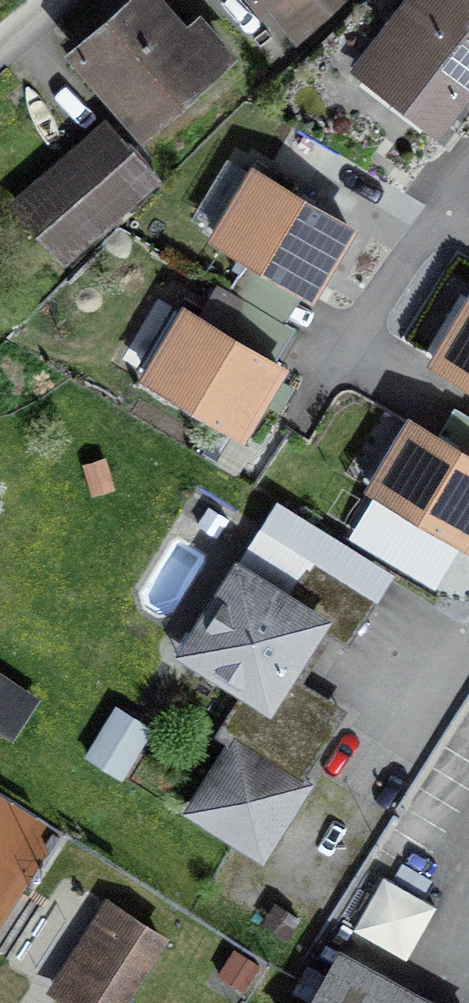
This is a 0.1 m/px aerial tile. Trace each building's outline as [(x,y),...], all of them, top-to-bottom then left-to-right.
[(62,61),(132,148),(229,70),(194,26),(177,40),(145,0),(138,0),(62,61)] [(248,19),(261,9),(290,46),(350,0),(233,0),(248,19)] [(350,80),(431,142),(467,95),(468,96),(468,0),(412,0),(350,80)] [(152,194),(100,134),(8,214),(60,274),(152,194)] [(352,226),(253,172),(216,240),(315,294),(352,226)] [(434,364),(468,385),(468,305),(434,364)] [(277,362),(181,312),(144,383),(239,433),(277,362)] [(410,423),(374,489),(468,540),(468,538),(468,455),(410,423)] [(111,497),(103,469),(82,474),(90,503),(111,497)] [(296,796),(340,722),(278,686),(310,632),(340,650),(372,597),(311,561),(287,601),(235,570),(186,652),(249,689),(216,744),(228,751),(185,823),(264,870),(305,801),(296,796)] [(0,687),(0,743),(8,747),(33,707),(0,687)] [(122,711),(90,757),(120,777),(151,731),(122,711)] [(104,910),(47,1000),(51,1002),(124,1002),(160,946),(104,910)] [(335,956),(307,1002),(415,1002),(335,956)]
